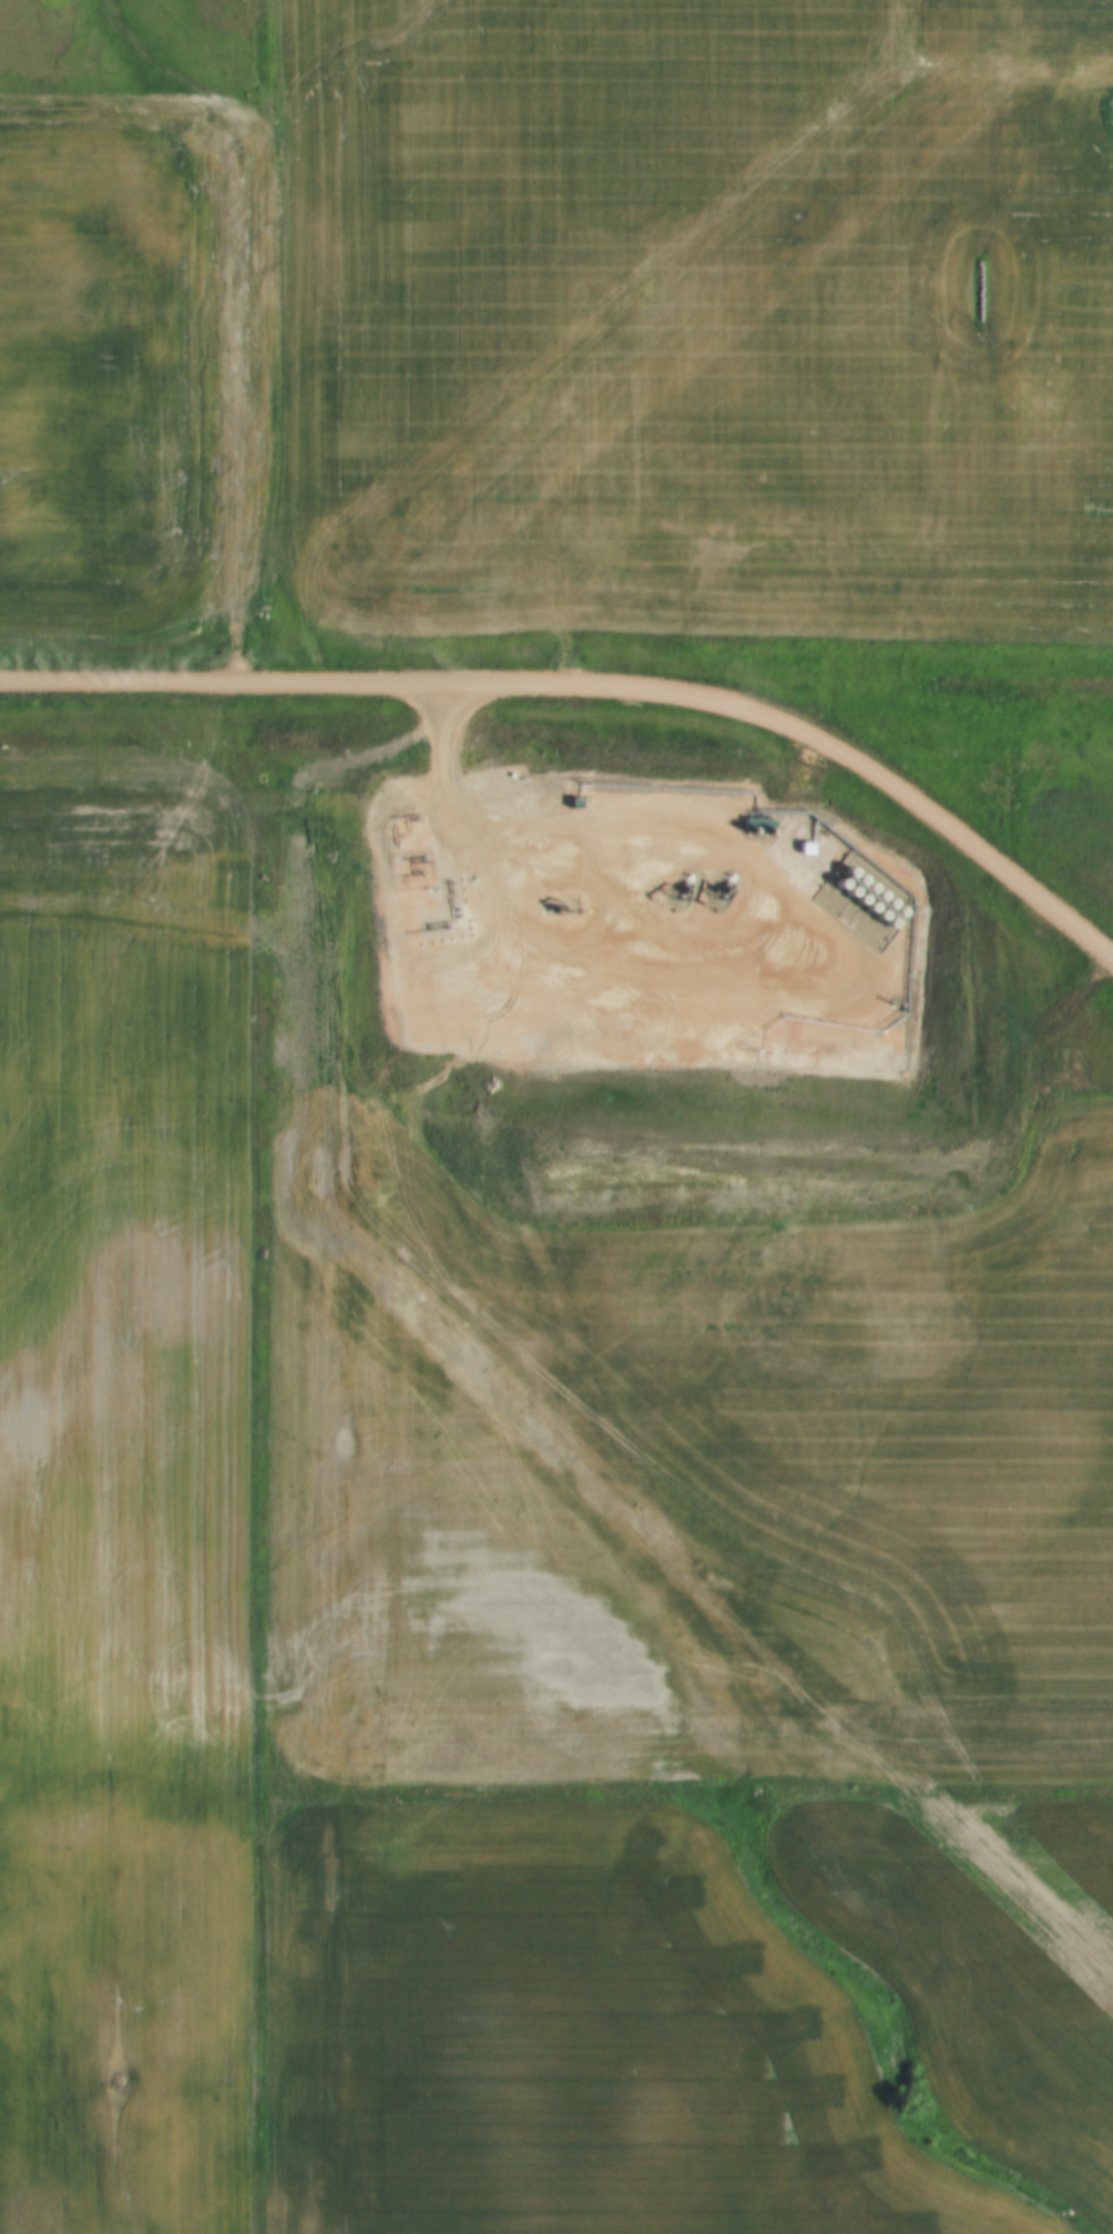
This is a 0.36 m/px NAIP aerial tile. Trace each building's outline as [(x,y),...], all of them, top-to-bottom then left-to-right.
[(565,795),(565,806),(579,806),(579,794),(565,795)]
